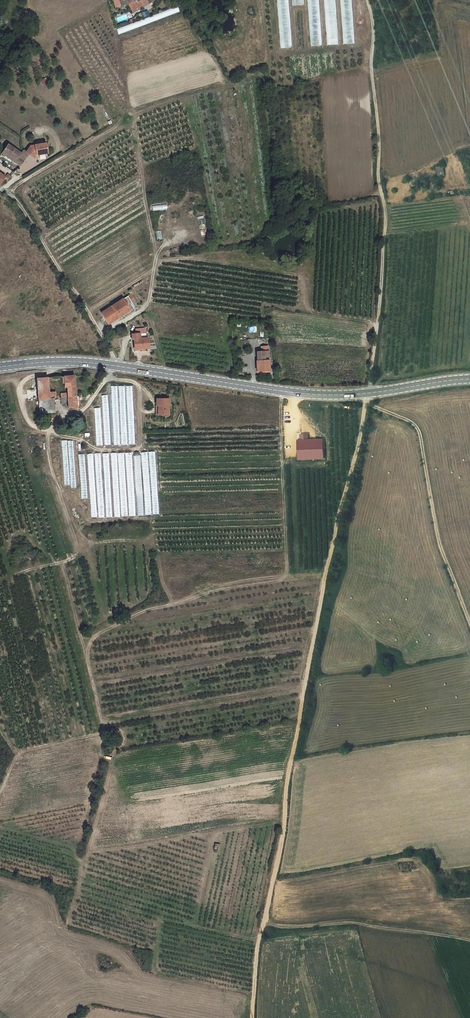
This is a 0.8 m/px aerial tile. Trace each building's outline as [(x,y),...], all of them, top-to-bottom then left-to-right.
[(136,3),(138,9),(151,3),(149,0),(141,0),(136,3)] [(280,48),(291,48),(289,0),(277,0),(280,48)] [(319,0),(307,0),(310,46),(321,45),(319,0)] [(326,45),(338,44),(335,0),(324,0),(326,45)] [(354,43),(351,0),(340,0),(343,44),(354,43)] [(135,2),(129,4),(132,13),(138,9),(136,3),(135,2)] [(22,154),(22,153),(9,144),(1,154),(5,156),(6,154),(16,161),(15,163),(19,166),(23,162),(19,158),(22,154)] [(31,146),(27,152),(30,154),(34,158),(37,155),(48,153),(46,144),(31,146)] [(24,150),(22,153),(22,154),(19,158),(23,162),(30,154),(27,152),(24,150)] [(6,154),(5,156),(15,163),(16,161),(6,154)] [(444,166),(436,167),(437,176),(445,175),(444,166)] [(3,180),(6,182),(8,179),(5,177),(5,178),(0,174),(0,184),(3,180)] [(198,221),(201,236),(207,235),(204,219),(198,221)] [(122,293),(97,310),(104,320),(128,304),(125,300),(127,299),(122,293)] [(137,338),(134,338),(135,347),(141,347),(142,348),(149,348),(149,338),(146,338),(146,333),(141,333),(137,336),(137,338)] [(270,359),(267,359),(266,350),(259,350),(259,359),(257,360),(258,370),(270,370),(270,359)] [(67,382),(68,396),(67,401),(68,407),(76,406),(74,376),(65,376),(65,382),(67,382)] [(53,377),(37,378),(38,400),(49,399),(49,393),(48,381),(53,381),(53,377)] [(127,445),(125,386),(111,386),(113,445),(127,445)] [(126,386),(129,444),(135,444),(132,386),(126,386)] [(168,398),(156,398),(156,405),(158,405),(158,413),(168,413),(168,403),(169,403),(168,398)] [(96,446),(102,445),(101,408),(94,408),(96,446)] [(302,440),(299,440),(300,459),(325,458),(324,439),(309,439),(302,440)] [(143,515),(140,452),(133,452),(137,516),(143,515)] [(98,518),(104,517),(101,453),(94,454),(96,480),(89,480),(91,518),(98,517),(98,518)] [(106,518),(112,517),(109,453),(103,454),(106,518)] [(111,453),(114,517),(121,517),(121,516),(135,516),(132,453),(124,453),(111,453)]
